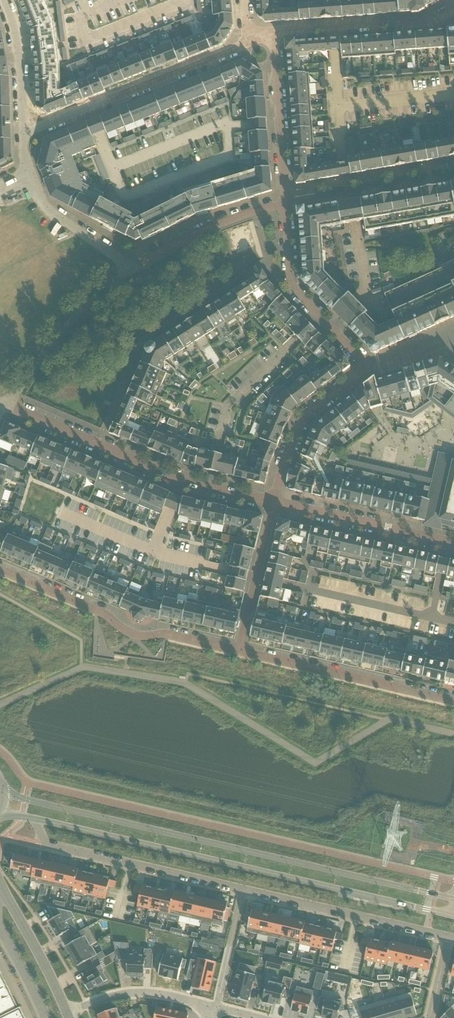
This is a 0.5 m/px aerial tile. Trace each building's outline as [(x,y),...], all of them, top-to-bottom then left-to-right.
[(17,3),(18,2),(29,30),(30,44),(31,52),(33,67),(35,107),(34,108),(46,115),(46,114),(83,100),(77,84),(73,86),(67,88),(59,91),(59,92),(56,92),(55,66),(50,24),(40,0),(16,0),(17,3)] [(258,12),(269,11),(268,7),(269,7),(268,0),(257,0),(257,5),(258,5),(258,12)] [(300,20),(310,19),(309,0),(303,0),(298,0),(299,9),(300,20)] [(310,19),(321,18),(320,0),(309,0),(310,19)] [(321,18),(332,17),(331,0),(320,0),(321,18)] [(332,17),(343,17),(341,0),(331,0),(332,17)] [(352,0),(341,0),(343,17),(353,16),(352,0)] [(353,16),(358,16),(363,15),(364,15),(363,0),(352,0),(353,16)] [(375,14),(374,0),(363,0),(364,15),(375,14)] [(386,13),(387,13),(392,13),(398,13),(411,12),(418,11),(418,12),(419,12),(419,11),(425,8),(438,0),(385,0),(386,13)] [(232,4),(213,5),(214,16),(220,15),(232,14),(232,4)] [(258,16),(265,23),(266,22),(280,21),(279,10),(279,6),(269,7),(268,7),(269,11),(258,12),(258,16)] [(279,10),(280,21),(300,20),(299,9),(279,10)] [(221,22),(217,28),(228,36),(231,31),(230,30),(233,25),(232,14),(220,15),(221,22)] [(206,37),(206,38),(211,49),(221,45),(224,40),(225,41),(228,36),(217,28),(213,35),(206,37)] [(437,32),(438,48),(448,47),(449,47),(448,31),(447,31),(437,32)] [(438,48),(437,32),(426,33),(428,49),(438,48)] [(205,33),(194,37),(200,53),(211,49),(206,38),(206,37),(205,33)] [(406,50),(417,50),(416,33),(405,34),(406,50)] [(428,49),(426,33),(416,33),(417,50),(428,49)] [(395,51),(396,51),(406,50),(405,34),(394,35),(395,51)] [(383,36),(385,55),(396,54),(396,51),(395,51),(394,35),(383,36)] [(385,55),(383,36),(372,37),(373,56),(385,55)] [(194,37),(183,42),(189,57),(200,53),(194,37)] [(352,57),(363,57),(362,37),(351,38),(352,57)] [(373,56),(372,37),(362,37),(363,57),(373,56)] [(170,38),(159,43),(167,63),(177,59),(178,62),(179,62),(170,38)] [(170,38),(179,62),(189,57),(183,42),(173,46),(170,38)] [(351,38),(340,39),(334,39),(307,41),(308,52),(335,50),(340,50),(341,50),(342,58),(352,57),(351,38)] [(299,57),(308,56),(308,52),(307,41),(295,42),(295,41),(286,41),(286,51),(288,51),(288,53),(298,52),(299,57)] [(150,49),(149,49),(156,67),(167,63),(159,43),(158,43),(160,47),(151,51),(150,49)] [(138,51),(146,71),(156,67),(149,49),(139,53),(138,51)] [(138,51),(127,55),(135,76),(146,71),(138,51)] [(289,66),(289,75),(305,73),(304,66),(300,66),(299,57),(298,52),(288,53),(288,61),(288,67),(289,66)] [(118,62),(117,62),(125,80),(135,76),(127,55),(127,56),(128,60),(119,64),(118,62)] [(240,76),(241,75),(250,80),(250,82),(263,81),(263,73),(258,70),(258,69),(249,63),(248,64),(243,60),(235,64),(240,76)] [(107,64),(106,64),(114,84),(125,80),(117,62),(107,66),(107,64)] [(106,64),(95,68),(104,88),(114,84),(106,64)] [(240,76),(235,64),(220,70),(225,82),(240,76)] [(96,71),(86,75),(94,95),(105,91),(104,88),(95,68),(96,71)] [(225,82),(220,70),(220,69),(210,73),(216,90),(226,86),(225,82)] [(216,90),(210,73),(200,77),(207,94),(216,90)] [(289,75),(290,85),(310,84),(309,73),(305,73),(289,75)] [(87,80),(77,84),(83,100),(94,95),(86,75),(87,80)] [(207,94),(200,77),(191,80),(198,97),(207,94)] [(198,97),(191,80),(182,84),(189,101),(198,97)] [(250,82),(251,98),(251,99),(264,98),(264,97),(263,81),(250,82)] [(189,101),(182,84),(173,87),(180,104),(189,101)] [(290,85),(291,97),(310,95),(310,84),(290,85)] [(8,87),(0,87),(0,97),(8,97),(8,87)] [(180,104),(173,87),(164,91),(171,108),(180,104)] [(171,108),(164,91),(154,95),(161,112),(171,108)] [(161,112),(154,95),(146,99),(152,115),(161,112)] [(291,97),(292,107),(311,105),(310,95),(291,97)] [(8,97),(0,97),(0,107),(9,107),(8,97)] [(247,99),(248,109),(266,108),(265,97),(264,97),(264,98),(251,99),(251,98),(247,99)] [(152,115),(146,99),(137,102),(143,119),(152,115)] [(143,119),(137,102),(128,106),(135,123),(143,119)] [(311,105),(292,107),(293,118),(312,116),(311,105)] [(135,123),(128,106),(118,109),(125,126),(135,123)] [(9,107),(0,107),(0,118),(9,117),(9,107)] [(248,109),(248,120),(252,120),(255,119),(265,119),(267,119),(266,108),(248,109)] [(125,126),(118,109),(109,113),(116,130),(125,126)] [(116,130),(109,113),(100,117),(100,118),(100,119),(101,119),(105,129),(104,129),(104,130),(105,130),(107,134),(116,130)] [(293,118),(293,129),(313,128),(312,116),(293,118)] [(9,117),(0,118),(0,129),(9,128),(9,117)] [(94,120),(87,123),(92,135),(99,132),(104,130),(104,129),(105,129),(101,119),(100,119),(100,118),(94,120)] [(256,131),(266,131),(266,125),(265,119),(255,119),(252,120),(253,126),(253,132),(256,131)] [(87,123),(87,122),(45,139),(38,165),(41,172),(42,171),(45,179),(44,180),(51,197),(91,218),(101,198),(102,199),(104,195),(83,184),(72,156),(96,146),(92,135),(87,123)] [(9,128),(0,129),(0,139),(9,139),(9,140),(10,140),(9,128)] [(313,128),(293,129),(294,139),(313,138),(313,128)] [(266,131),(256,131),(253,132),(249,132),(250,143),(268,141),(267,131),(266,131)] [(294,139),(295,150),(310,149),(314,149),(313,138),(294,139)] [(10,140),(9,140),(9,139),(0,139),(0,152),(10,152),(10,140)] [(250,143),(251,153),(255,153),(255,152),(268,152),(269,152),(268,141),(250,143)] [(447,141),(436,142),(439,159),(449,157),(447,141)] [(425,144),(428,160),(439,159),(436,142),(425,144)] [(414,146),(417,162),(422,161),(422,162),(427,161),(428,160),(425,144),(414,146)] [(414,146),(404,148),(406,164),(417,162),(414,146)] [(404,148),(392,150),(395,166),(406,164),(404,148)] [(296,164),(296,172),(307,171),(307,166),(306,158),(311,157),(310,149),(295,150),(295,158),(295,165),(296,164)] [(381,152),(384,168),(395,166),(392,150),(381,152)] [(10,152),(0,152),(0,170),(1,170),(8,166),(9,166),(9,165),(12,164),(13,164),(12,163),(11,160),(11,159),(10,158),(10,159),(10,152)] [(256,168),(256,169),(269,168),(269,167),(268,152),(255,152),(255,153),(256,168)] [(370,154),(373,170),(384,168),(381,152),(370,154)] [(94,157),(96,163),(102,160),(100,154),(94,157)] [(362,172),(363,172),(365,171),(370,170),(372,170),(373,170),(370,154),(359,156),(362,172)] [(316,169),(318,179),(343,175),(350,174),(362,172),(359,156),(348,158),(349,163),(348,163),(342,164),(337,165),(316,169)] [(105,167),(102,160),(96,163),(99,169),(105,167)] [(295,175),(296,184),(306,183),(306,181),(318,179),(316,169),(316,164),(307,166),(307,171),(296,172),(297,174),(295,175)] [(107,173),(105,167),(99,169),(101,175),(107,173)] [(270,167),(269,167),(269,168),(256,169),(256,168),(256,173),(190,193),(189,190),(198,187),(197,187),(184,191),(186,195),(196,215),(196,214),(211,209),(211,210),(218,208),(218,207),(226,205),(240,201),(247,198),(248,199),(255,197),(254,196),(272,191),(271,181),(272,181),(271,173),(270,173),(270,167)] [(109,179),(107,173),(101,175),(104,181),(109,179)] [(194,177),(180,182),(184,191),(197,187),(194,177)] [(180,182),(170,186),(172,191),(176,200),(186,195),(184,191),(180,182)] [(346,324),(370,348),(370,351),(374,353),(378,352),(379,350),(409,337),(410,338),(417,335),(417,333),(453,317),(453,260),(444,264),(445,267),(396,289),(384,294),(396,320),(379,327),(366,314),(368,312),(363,307),(359,303),(354,298),(349,293),(347,295),(325,272),(321,227),(348,223),(354,222),(359,221),(364,220),(366,231),(453,216),(453,183),(355,200),(351,201),(346,202),(344,202),(305,209),(305,207),(298,209),(298,216),(299,216),(302,247),(300,247),(301,257),(302,257),(304,277),(303,278),(303,281),(305,284),(307,284),(321,298),(320,299),(327,306),(328,305),(337,315),(338,316),(342,320),(346,324)] [(167,193),(165,188),(154,193),(156,198),(167,193)] [(96,220),(98,221),(97,221),(110,228),(113,229),(119,232),(119,233),(121,234),(122,234),(127,236),(136,240),(141,238),(143,241),(150,238),(164,231),(164,230),(177,224),(190,218),(196,215),(186,195),(176,200),(135,220),(131,218),(133,215),(114,205),(102,199),(101,198),(91,218),(96,220)] [(268,279),(263,271),(256,276),(257,277),(234,292),(252,319),(258,315),(261,313),(263,314),(274,303),(282,296),(267,280),(268,279)] [(384,294),(396,289),(393,283),(382,288),(384,294)] [(242,326),(252,319),(234,292),(224,298),(242,326)] [(274,303),(263,314),(263,315),(270,309),(277,316),(273,321),(291,304),(282,296),(274,303)] [(232,332),(242,326),(224,298),(214,305),(232,332)] [(273,321),(282,330),(299,313),(291,304),(273,321)] [(214,305),(204,311),(222,339),(232,332),(214,305)] [(194,317),(211,345),(222,339),(204,311),(194,317)] [(292,338),(295,335),(298,338),(303,343),(306,346),(319,334),(316,330),(311,325),(308,322),(307,321),(299,313),(282,330),(283,329),(292,338)] [(211,345),(194,317),(184,324),(201,352),(211,345)] [(191,358),(201,352),(184,324),(174,330),(191,358)] [(181,364),(191,358),(174,330),(163,337),(181,364)] [(327,342),(319,334),(306,346),(314,354),(327,342)] [(181,364),(163,337),(153,344),(151,343),(147,345),(146,350),(146,351),(146,352),(156,356),(157,354),(177,370),(181,364)] [(333,364),(342,357),(337,352),(332,346),(332,347),(327,342),(314,354),(319,350),(333,364)] [(146,352),(142,363),(172,376),(177,370),(157,354),(156,356),(146,352)] [(298,481),(453,518),(453,385),(438,382),(444,356),(441,356),(438,369),(433,368),(430,380),(401,373),(383,378),(366,392),(366,393),(362,396),(358,391),(353,395),(356,399),(319,428),(300,472),(298,481)] [(342,357),(333,364),(326,369),(333,378),(342,371),(343,372),(351,366),(344,358),(343,359),(342,357)] [(167,387),(172,376),(142,363),(137,374),(167,387)] [(316,364),(308,370),(311,373),(319,367),(316,364)] [(328,381),(333,378),(326,369),(310,381),(306,376),(317,390),(321,386),(321,387),(328,382),(328,381)] [(132,385),(162,398),(167,387),(137,374),(132,385)] [(307,397),(317,390),(306,376),(296,383),(307,397)] [(298,405),(307,397),(296,383),(287,390),(284,385),(283,386),(287,390),(298,405)] [(162,398),(132,385),(127,396),(147,404),(158,409),(162,398)] [(294,408),(298,405),(287,390),(283,386),(274,393),(270,403),(292,413),(294,408)] [(156,412),(158,409),(147,404),(127,396),(118,418),(128,422),(132,413),(152,421),(159,424),(160,422),(157,420),(159,414),(156,412)] [(265,414),(287,424),(292,413),(270,403),(269,404),(275,406),(271,416),(265,413),(265,414)] [(150,424),(152,421),(132,413),(128,422),(118,418),(115,424),(114,424),(110,434),(120,438),(120,437),(130,441),(135,431),(136,431),(138,432),(143,421),(150,424)] [(265,414),(260,425),(282,435),(287,424),(265,414)] [(157,429),(159,424),(152,421),(150,424),(143,421),(138,432),(136,431),(135,431),(130,441),(141,445),(148,448),(155,432),(157,429)] [(0,435),(0,440),(13,445),(14,444),(20,429),(6,422),(0,435)] [(255,437),(267,442),(268,442),(277,446),(282,435),(260,425),(255,437)] [(20,429),(14,444),(32,451),(32,452),(39,437),(38,436),(38,437),(20,430),(21,429),(20,429)] [(159,453),(169,431),(168,431),(167,433),(157,429),(155,432),(148,448),(159,453)] [(169,431),(159,453),(170,458),(180,436),(169,431)] [(180,436),(170,458),(181,463),(191,440),(180,436)] [(32,451),(30,456),(41,461),(40,463),(41,463),(50,441),(39,437),(32,452),(32,451)] [(191,440),(181,463),(188,465),(195,467),(199,450),(194,448),(189,446),(191,441),(191,440)] [(50,441),(41,463),(52,468),(61,446),(50,441)] [(267,442),(259,460),(270,463),(272,458),(275,451),(277,446),(268,442),(267,442)] [(199,450),(195,467),(206,470),(208,470),(217,472),(218,473),(218,472),(223,474),(227,456),(223,455),(221,454),(212,452),(211,452),(212,446),(201,444),(199,450)] [(61,446),(52,468),(54,463),(64,468),(62,472),(63,472),(72,451),(61,446)] [(72,451),(63,472),(74,477),(83,455),(72,451)] [(83,455),(74,477),(76,473),(85,477),(93,460),(92,459),(93,459),(84,455),(83,456),(83,455)] [(239,459),(227,456),(223,474),(234,476),(237,465),(239,459)] [(257,470),(244,467),(246,460),(239,459),(237,465),(234,476),(241,478),(248,480),(248,479),(254,481),(254,482),(255,482),(257,470)] [(17,460),(15,466),(24,470),(26,464),(17,460)] [(93,460),(85,477),(96,481),(94,486),(95,486),(104,464),(93,460)] [(259,460),(257,470),(255,482),(265,484),(266,477),(267,477),(269,470),(268,470),(270,463),(259,460)] [(104,464),(95,486),(106,491),(115,469),(104,464)] [(11,480),(14,469),(11,468),(0,465),(0,476),(11,480)] [(115,469),(106,491),(117,495),(126,474),(115,469)] [(46,480),(45,484),(50,486),(54,477),(49,474),(46,480)] [(126,474),(117,495),(128,500),(137,478),(126,474)] [(5,489),(6,489),(3,488),(6,479),(11,480),(0,476),(0,488),(5,489)] [(137,478),(128,500),(138,505),(140,500),(141,500),(148,483),(137,478)] [(339,500),(344,481),(343,481),(342,488),(330,485),(325,484),(322,496),(339,500)] [(140,500),(138,505),(150,510),(159,488),(148,483),(141,500),(140,500)] [(159,488),(150,510),(162,515),(165,506),(166,507),(172,510),(178,512),(179,513),(179,515),(189,518),(189,520),(194,500),(183,497),(182,499),(182,498),(177,496),(171,494),(170,494),(171,493),(159,488)] [(194,500),(189,520),(200,523),(206,502),(194,500)] [(206,502),(200,523),(201,523),(202,521),(212,523),(216,505),(206,502)] [(216,505),(212,523),(224,526),(225,523),(224,523),(228,508),(228,509),(228,508),(216,505)] [(228,508),(224,523),(225,523),(243,528),(244,528),(247,513),(228,509),(228,508)] [(243,528),(243,529),(259,533),(263,516),(247,512),(247,513),(244,528),(243,528)] [(287,541),(291,538),(279,519),(276,531),(277,531),(272,552),(284,555),(287,541)] [(308,544),(312,527),(291,523),(291,522),(279,519),(291,538),(295,536),(304,538),(302,548),(307,549),(308,544)] [(312,527),(308,544),(318,547),(322,529),(312,527)] [(318,547),(317,552),(328,554),(333,532),(322,529),(318,547)] [(328,554),(338,557),(343,534),(333,532),(328,554)] [(1,551),(1,552),(11,556),(21,535),(20,534),(18,539),(8,535),(6,539),(7,540),(2,551),(1,551)] [(338,557),(349,559),(354,537),(343,534),(338,557)] [(21,535),(11,556),(21,561),(30,539),(21,535)] [(349,559),(359,562),(364,539),(354,537),(349,559)] [(30,539),(21,561),(31,565),(37,550),(38,550),(41,543),(40,543),(38,547),(29,544),(31,539),(30,539)] [(359,562),(370,564),(371,559),(375,542),(364,539),(359,562)] [(371,559),(381,561),(386,544),(375,542),(371,559)] [(37,550),(31,565),(43,570),(52,548),(41,543),(38,550),(37,550)] [(391,569),(392,564),(396,546),(386,544),(381,561),(380,566),(391,569)] [(228,554),(251,560),(254,549),(235,545),(233,555),(228,554)] [(403,566),(407,549),(396,546),(392,564),(403,566)] [(52,548),(43,570),(55,575),(63,556),(52,551),(53,548),(52,548)] [(414,569),(418,552),(407,549),(403,566),(401,573),(412,576),(414,569)] [(293,557),(284,555),(272,552),(269,563),(291,568),(293,557)] [(425,571),(429,554),(418,552),(414,569),(425,571)] [(228,576),(225,588),(226,588),(232,589),(237,590),(244,592),(246,580),(245,580),(246,580),(247,575),(248,571),(249,571),(251,560),(228,554),(226,566),(234,567),(234,568),(233,572),(232,576),(232,577),(228,576)] [(451,559),(450,560),(444,559),(440,558),(440,557),(429,554),(425,571),(426,571),(425,576),(435,578),(436,572),(441,573),(446,575),(445,580),(453,583),(453,560),(451,559)] [(63,556),(55,575),(67,580),(73,565),(72,565),(73,563),(62,558),(63,556)] [(73,565),(67,580),(76,584),(86,562),(75,558),(73,563),(72,565),(73,565)] [(86,562),(76,584),(86,588),(93,574),(95,569),(94,569),(93,571),(84,567),(86,563),(86,562)] [(266,575),(267,575),(283,579),(284,579),(288,580),(291,568),(269,563),(267,574),(266,573),(266,575)] [(93,574),(86,588),(98,593),(106,574),(95,569),(93,574)] [(106,574),(98,593),(110,598),(118,579),(109,575),(106,574)] [(118,579),(110,598),(121,603),(122,603),(126,592),(127,593),(129,588),(128,588),(117,584),(118,579)] [(282,588),(281,588),(265,585),(265,584),(263,584),(263,585),(264,585),(261,596),(269,598),(279,600),(283,601),(286,589),(282,588)] [(121,603),(120,607),(132,612),(140,593),(135,591),(129,588),(127,593),(126,592),(122,603),(121,603)] [(140,593),(132,612),(134,620),(141,622),(146,617),(147,617),(151,601),(144,600),(139,598),(140,593)] [(163,604),(160,616),(161,616),(172,619),(177,596),(165,593),(162,604),(163,604)] [(177,596),(172,619),(182,621),(187,603),(177,600),(178,596),(177,596)] [(187,603),(182,621),(193,624),(198,601),(198,600),(187,598),(186,603),(187,603)] [(269,598),(267,606),(272,607),(273,602),(278,603),(279,600),(269,598)] [(151,601),(147,617),(160,620),(161,616),(160,616),(163,604),(162,604),(151,601)] [(198,601),(193,624),(203,626),(209,603),(198,601)] [(209,603),(203,626),(214,628),(219,605),(209,603)] [(219,605),(214,628),(225,631),(230,608),(229,608),(229,610),(219,608),(220,606),(219,605)] [(230,608),(225,631),(235,633),(237,627),(238,628),(240,622),(238,621),(241,610),(230,608)] [(252,624),(250,630),(252,631),(250,637),(262,639),(266,619),(255,616),(253,625),(252,624)] [(276,624),(266,621),(267,619),(266,619),(262,639),(272,642),(276,624)] [(272,642),(283,644),(287,626),(276,624),(272,642)] [(299,631),(287,628),(287,626),(283,644),(283,643),(295,646),(299,631)] [(299,631),(295,646),(307,649),(311,633),(299,631)] [(324,635),(323,636),(311,633),(307,649),(320,652),(319,653),(320,653),(324,635)] [(324,635),(320,653),(330,655),(334,637),(324,635)] [(345,639),(334,637),(330,655),(341,658),(345,639)] [(355,642),(345,639),(341,658),(351,660),(355,642)] [(366,644),(355,642),(351,660),(362,663),(366,644)] [(366,644),(362,663),(373,665),(377,647),(366,644)] [(387,649),(377,647),(373,665),(383,668),(387,649)] [(387,649),(383,668),(384,667),(402,671),(401,672),(402,672),(407,651),(395,648),(394,653),(387,652),(388,649),(387,649)] [(407,651),(402,672),(412,674),(417,653),(407,651)] [(423,677),(428,655),(417,653),(412,674),(423,677)] [(433,679),(438,658),(428,655),(423,677),(433,679)] [(445,682),(450,660),(438,658),(433,679),(445,682)] [(450,660),(445,682),(453,684),(453,661),(450,660)] [(31,881),(36,860),(14,855),(13,857),(11,856),(9,858),(8,863),(9,865),(11,866),(11,868),(21,871),(20,875),(32,877),(31,881)] [(42,884),(47,862),(36,860),(31,881),(42,884)] [(52,886),(57,864),(47,862),(42,884),(52,886)] [(63,889),(68,867),(57,864),(52,886),(63,889)] [(73,891),(78,869),(68,867),(63,889),(73,891)] [(84,894),(89,872),(79,870),(79,869),(78,869),(73,891),(73,893),(83,896),(84,894)] [(94,896),(99,875),(89,872),(84,894),(94,896)] [(110,878),(99,875),(94,896),(105,899),(108,886),(115,888),(116,881),(110,880),(110,878)] [(137,906),(148,909),(153,888),(142,885),(142,887),(135,886),(134,892),(140,894),(137,906)] [(159,911),(164,890),(153,888),(148,909),(159,911)] [(159,911),(169,914),(174,892),(164,890),(159,911)] [(180,916),(185,894),(174,892),(169,914),(180,916)] [(190,918),(195,897),(185,894),(180,916),(190,918)] [(201,921),(206,899),(195,897),(190,918),(201,921)] [(211,923),(217,902),(206,899),(201,921),(200,924),(211,926),(211,923)] [(211,923),(223,926),(224,921),(227,921),(230,908),(227,907),(228,904),(217,902),(211,923)] [(72,912),(48,906),(55,918),(49,921),(58,937),(70,931),(65,922),(75,917),(72,912)] [(258,934),(263,912),(252,910),(251,913),(248,912),(245,925),(248,926),(247,931),(258,934)] [(268,936),(273,915),(263,912),(258,934),(268,936)] [(279,939),(284,917),(273,915),(268,936),(279,939)] [(289,941),(294,919),(284,917),(279,939),(289,941)] [(300,944),(305,922),(294,919),(289,941),(300,944)] [(310,946),(315,925),(305,923),(305,922),(300,944),(310,946)] [(321,949),(326,927),(315,925),(310,946),(321,949)] [(337,930),(326,927),(321,949),(332,951),(335,939),(341,940),(343,934),(337,932),(337,930)] [(66,946),(72,957),(92,945),(91,945),(85,935),(66,946)] [(380,941),(374,939),(371,939),(370,938),(369,938),(369,940),(362,939),(361,944),(366,945),(368,945),(364,959),(375,962),(380,941)] [(218,952),(219,946),(213,944),(211,944),(207,943),(201,942),(200,941),(198,948),(218,952)] [(375,962),(386,964),(387,960),(391,943),(390,943),(384,942),(381,941),(380,941),(375,962)] [(129,943),(113,942),(116,960),(128,960),(127,975),(144,977),(144,968),(152,969),(154,950),(144,949),(144,955),(128,954),(129,943)] [(401,945),(390,942),(390,943),(391,943),(387,960),(397,962),(401,945)] [(92,945),(72,957),(77,966),(90,959),(93,964),(99,961),(106,957),(103,952),(97,955),(92,945)] [(412,947),(401,945),(397,962),(408,965),(412,947)] [(266,947),(265,953),(275,956),(276,949),(266,947)] [(422,950),(412,947),(408,965),(418,967),(422,950)] [(418,967),(429,970),(433,952),(422,950),(418,967)] [(163,954),(158,975),(165,976),(165,978),(171,979),(171,978),(178,980),(181,968),(185,969),(187,960),(163,954)] [(191,960),(187,978),(193,980),(192,987),(209,991),(216,962),(198,958),(198,961),(191,960)] [(90,977),(83,981),(89,991),(108,980),(104,972),(105,971),(99,961),(85,969),(90,977)] [(238,970),(231,997),(248,1001),(252,985),(260,987),(262,976),(255,975),(254,974),(255,968),(247,966),(245,972),(238,970)] [(20,1014),(17,1009),(19,1008),(0,971),(0,1017),(24,1017),(20,1014)] [(317,972),(313,988),(321,990),(325,974),(317,972)] [(342,974),(340,982),(350,985),(352,977),(342,974)] [(267,981),(262,1000),(264,1000),(263,1002),(273,1005),(273,1004),(273,1003),(277,1004),(280,1004),(282,998),(287,999),(293,979),(284,977),(282,984),(267,981)] [(297,986),(291,1010),(308,1014),(314,991),(297,986)] [(417,1014),(411,993),(397,996),(404,1017),(417,1014)] [(397,996),(385,1000),(390,1017),(404,1017),(397,996)] [(317,1008),(323,1010),(321,1017),(326,1017),(338,1017),(339,1012),(345,1011),(342,999),(336,1001),(320,997),(317,1008)] [(385,1000),(372,1004),(376,1017),(390,1017),(385,1000)] [(372,1004),(359,1008),(362,1017),(376,1017),(372,1004)] [(441,1017),(453,1017),(453,1004),(441,1017)] [(188,1013),(156,1007),(154,1017),(187,1017),(188,1013)] [(122,1017),(120,1017),(117,1008),(98,1015),(99,1017),(119,1017),(122,1017)]
